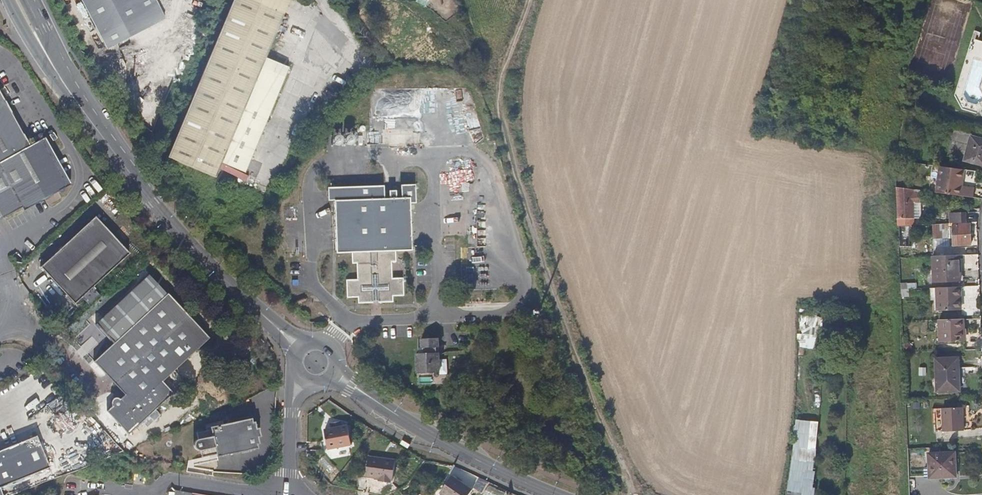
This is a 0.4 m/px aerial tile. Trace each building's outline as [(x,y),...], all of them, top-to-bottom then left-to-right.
[(85,10),(91,22),(105,51),(132,37),(163,21),(152,0),(79,0),(85,10)] [(260,67),(265,55),(274,34),(283,14),(271,8),(252,0),(233,0),(226,16),(213,45),(200,76),(187,106),(178,128),(165,156),(195,169),(213,177),(218,163),(230,136),(244,103),(267,113),(273,99),(283,77),(260,67)] [(972,41),(966,61),(959,81),(955,94),(963,106),(978,111),(981,106),(981,44),(972,41)] [(37,141),(26,147),(22,141),(16,130),(0,103),(0,221),(0,220),(19,209),(48,192),(51,196),(56,193),(58,194),(59,196),(61,196),(62,194),(62,192),(61,190),(59,186),(62,184),(56,173),(48,158),(37,141)] [(242,173),(263,122),(267,113),(244,103),(230,136),(218,163),(242,173)] [(978,137),(969,134),(962,159),(981,165),(981,138),(978,137)] [(66,182),(46,150),(40,139),(37,141),(48,158),(56,173),(62,184),(66,182)] [(959,186),(961,169),(954,168),(939,166),(935,193),(953,195),(960,196),(962,186),(959,186)] [(61,190),(68,186),(66,182),(62,184),(59,186),(61,190)] [(409,237),(409,203),(414,203),(414,183),(396,183),(396,190),(381,190),(381,184),(373,184),(354,184),(332,184),(323,184),(324,198),(330,198),(331,227),(332,250),(348,250),(348,262),(354,262),(354,277),(343,277),(343,296),(354,295),(354,301),(360,301),(369,301),(369,297),(376,297),(376,301),(384,300),(390,300),(390,294),(401,294),(401,282),(390,283),(390,277),(389,262),(395,262),(394,250),(409,250),(409,237)] [(973,198),(974,188),(962,186),(960,196),(973,198)] [(919,217),(918,194),(912,194),(912,189),(895,187),(896,208),(897,226),(898,226),(912,225),(913,225),(913,218),(919,217)] [(41,202),(51,196),(48,192),(19,209),(21,214),(31,208),(41,202)] [(965,222),(965,212),(949,212),(950,223),(951,223),(965,222)] [(72,305),(127,254),(109,235),(92,217),(77,231),(56,251),(37,269),(58,290),(72,305)] [(970,243),(969,225),(951,225),(951,223),(950,223),(941,223),(931,224),(931,227),(931,238),(937,238),(951,237),(951,244),(970,243)] [(912,237),(912,225),(898,226),(899,246),(907,245),(907,237),(912,237)] [(961,280),(960,254),(934,256),(933,256),(935,281),(961,280)] [(209,340),(193,322),(178,306),(165,291),(164,293),(146,274),(126,293),(109,310),(93,325),(111,344),(104,350),(92,362),(110,382),(125,399),(122,403),(120,403),(120,401),(119,400),(117,399),(114,399),(111,401),(110,403),(109,406),(109,408),(111,409),(111,411),(111,413),(107,416),(129,440),(140,430),(155,415),(173,398),(162,386),(170,379),(191,358),(209,340)] [(960,310),(960,296),(978,295),(978,286),(949,287),(931,288),(931,300),(937,300),(938,311),(960,310)] [(960,333),(960,319),(939,319),(939,342),(963,340),(963,333),(960,333)] [(801,341),(816,342),(817,326),(801,325),(801,341)] [(436,361),(437,336),(415,336),(415,350),(414,350),(414,362),(418,362),(418,371),(433,371),(433,362),(436,361)] [(956,373),(956,356),(942,357),(934,357),(935,379),(936,391),(959,390),(958,373),(956,373)] [(962,423),(961,407),(933,408),(934,418),(935,432),(942,431),(942,429),(943,429),(943,431),(962,430),(962,423)] [(262,443),(261,435),(258,435),(258,428),(255,428),(254,424),(231,427),(230,424),(218,425),(218,432),(204,434),(206,458),(222,456),(222,458),(258,454),(258,450),(260,450),(260,443),(262,443)] [(352,448),(348,428),(325,432),(327,451),(352,448)] [(792,458),(807,460),(810,435),(795,433),(792,458)] [(4,488),(28,478),(49,469),(43,455),(36,438),(17,447),(0,454),(0,489),(4,488)] [(956,477),(955,452),(938,453),(928,454),(929,479),(956,477)] [(391,482),(395,461),(369,456),(365,476),(376,479),(377,482),(389,484),(389,481),(391,482)] [(474,493),(454,477),(440,494),(472,494),(474,493)] [(474,489),(482,492),(487,482),(479,478),(474,489)]
